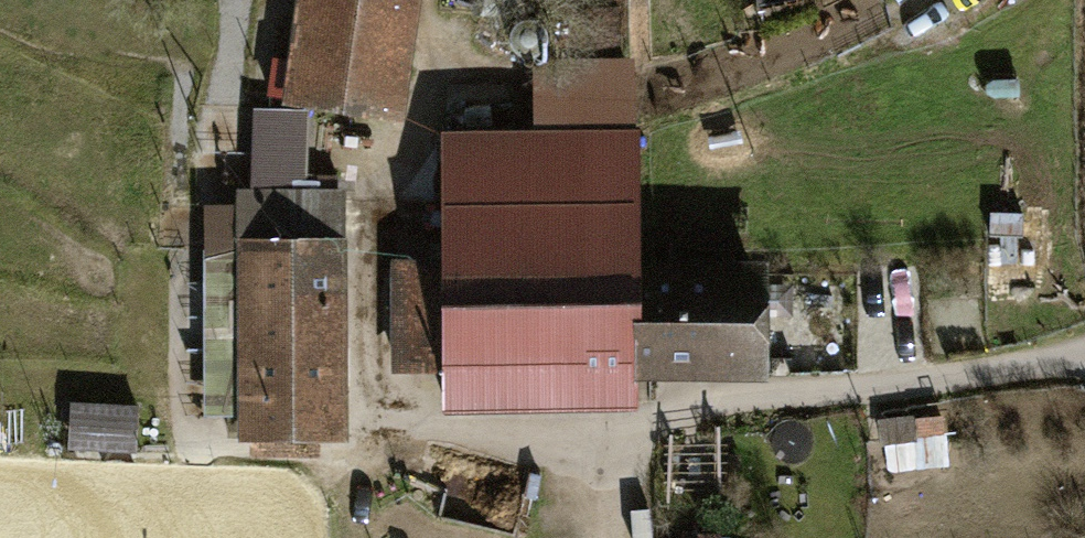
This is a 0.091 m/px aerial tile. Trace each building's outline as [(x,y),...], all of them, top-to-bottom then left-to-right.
[(292,39),(288,39),(285,58),(271,56),(266,93),(284,96),(284,100),(402,117),(419,0),(297,0),(292,39)] [(532,126),(439,127),(440,259),(390,259),(391,371),(442,370),(443,411),(635,409),(635,377),(768,376),(767,256),(639,257),(638,125),(634,125),(633,86),(633,55),(531,56),(531,87),(532,126)] [(346,185),(235,186),(236,439),(248,439),(248,456),(318,455),(318,439),(347,438),(346,185)] [(208,246),(190,246),(189,323),(208,323),(207,415),(230,415),(232,201),(209,200),(208,246)] [(78,400),(73,443),(136,452),(142,408),(78,400)] [(914,415),(878,418),(880,444),(917,440),(914,415)] [(726,442),(662,443),(662,489),(727,488),(726,442)]
